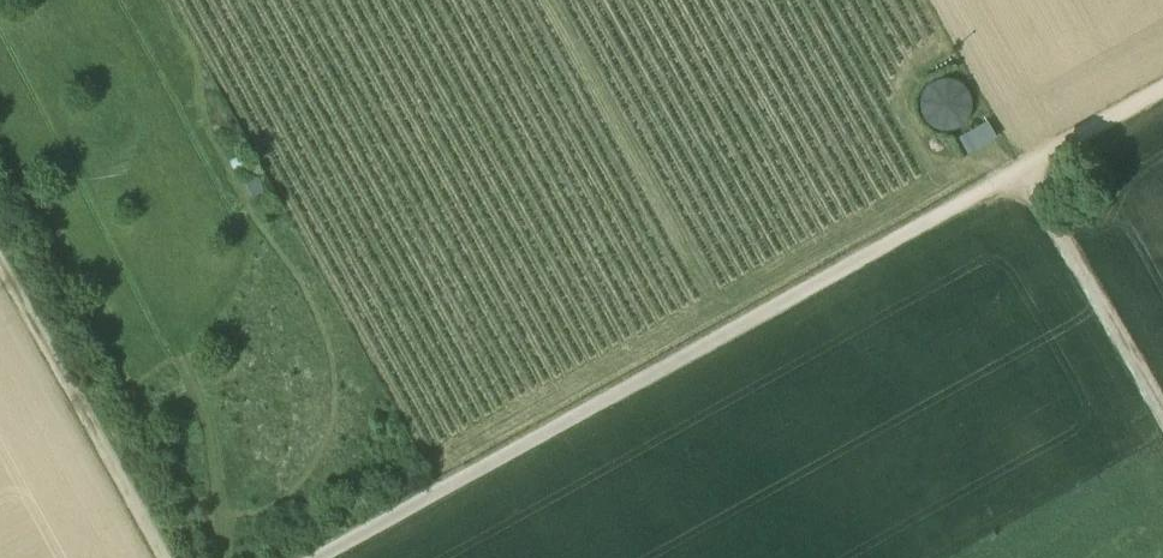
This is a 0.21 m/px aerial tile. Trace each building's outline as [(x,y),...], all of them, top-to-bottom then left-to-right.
[(938,136),(973,109),(946,75),(912,102),(938,136)] [(984,120),(956,136),(966,154),(995,139),(984,120)]
